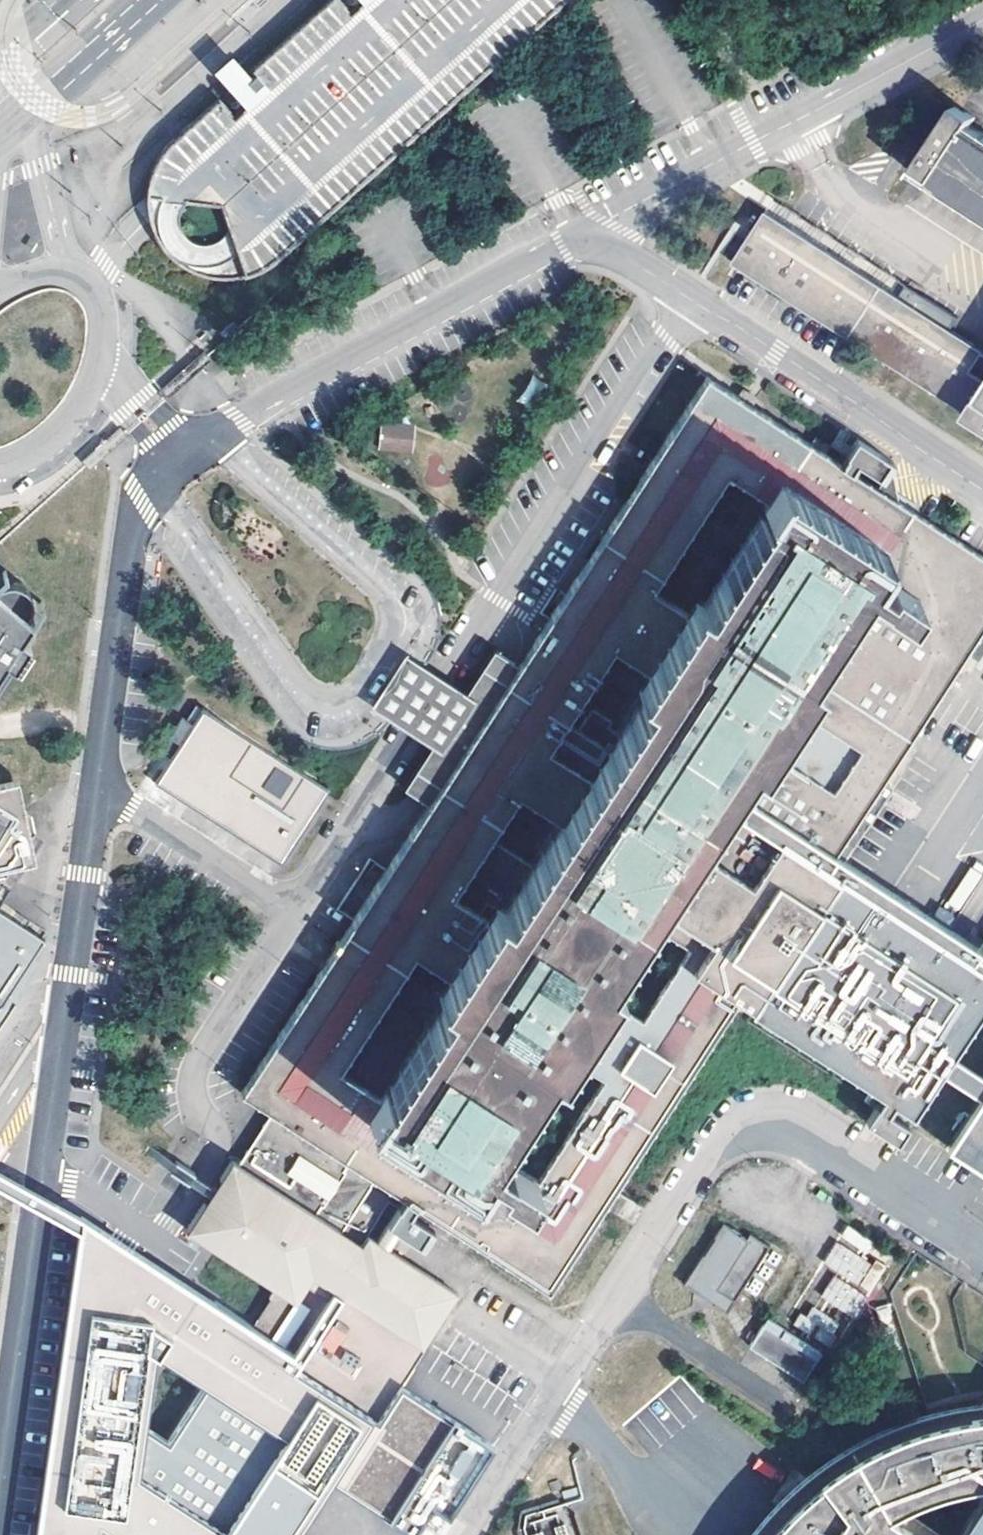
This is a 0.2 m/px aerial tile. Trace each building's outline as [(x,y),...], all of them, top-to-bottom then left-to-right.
[(219,100),(192,125),(180,135),(173,142),(167,148),(163,152),(158,161),(152,172),(150,179),(148,191),(148,195),(147,196),(147,205),(148,213),(150,224),(153,232),(156,239),(159,243),(165,251),(170,257),(174,261),(188,270),(193,273),(203,277),(212,279),(223,280),(237,279),(245,278),(253,275),(261,272),(268,268),(273,265),(279,260),(568,0),(365,0),(352,12),(341,0),(330,0),(253,70),(243,78),(236,70),(230,62),(219,71),(224,77),(249,105),(235,117),(219,100)] [(969,127),(975,119),(956,107),(908,180),(982,230),(982,136),(969,127)] [(948,331),(957,318),(906,288),(897,299),(762,213),(731,266),(982,431),(982,354),(948,331)] [(233,323),(220,335),(227,343),(241,331),(237,327),(233,323)] [(982,1046),(982,945),(974,959),(840,874),(838,876),(825,868),(982,624),(982,561),(852,475),(858,466),(882,481),(893,464),(856,439),(839,465),(707,379),(654,461),(647,470),(626,503),(519,667),(494,652),(466,695),(433,747),(405,791),(428,806),(240,1094),(266,1111),(187,1231),(274,1289),(251,1328),(244,1338),(378,1422),(400,1386),(459,1294),(391,1251),(402,1233),(424,1248),(436,1232),(411,1216),(416,1208),(549,1295),(605,1209),(615,1192),(736,1004),(881,1098),(866,1122),(901,1146),(943,1079),(954,1061),(970,1037),(982,1046)] [(378,452),(412,453),(412,424),(378,424),(378,452)] [(0,593),(0,668),(6,660),(15,665),(30,643),(21,637),(31,619),(0,593)] [(433,747),(466,695),(440,678),(421,666),(403,655),(385,683),(370,706),(389,719),(406,730),(433,747)] [(203,709),(156,781),(283,866),(329,790),(203,709)] [(18,780),(0,784),(0,868),(36,859),(18,780)] [(45,942),(0,914),(0,1012),(45,942)] [(943,1079),(982,1103),(982,1100),(982,1079),(954,1061),(943,1079)] [(982,1103),(947,1158),(982,1181),(982,1100),(982,1103)] [(244,1338),(251,1328),(80,1214),(80,1219),(34,1534),(294,1534),(329,1478),(416,1534),(440,1534),(494,1448),(400,1386),(378,1422),(244,1338)] [(723,1222),(683,1284),(726,1312),(769,1246),(749,1233),(746,1238),(723,1222)] [(865,1253),(872,1240),(844,1225),(823,1264),(835,1270),(820,1298),(856,1318),(885,1264),(865,1253)] [(795,1325),(828,1347),(842,1324),(809,1303),(795,1325)] [(745,1336),(752,1340),(749,1345),(803,1379),(820,1352),(766,1319),(755,1335),(748,1331),(745,1336)] [(979,1406),(960,1409),(939,1413),(929,1416),(900,1424),(869,1437),(833,1457),(806,1477),(776,1504),(750,1534),(749,1534),(927,1534),(886,1508),(897,1502),(912,1494),(926,1489),(941,1483),(961,1478),(981,1475),(982,1477),(982,1400),(979,1406)] [(757,1458),(752,1468),(777,1481),(782,1471),(757,1458)] [(950,1534),(982,1534),(982,1484),(950,1534)] [(553,1527),(555,1534),(566,1534),(563,1524),(553,1527)]
